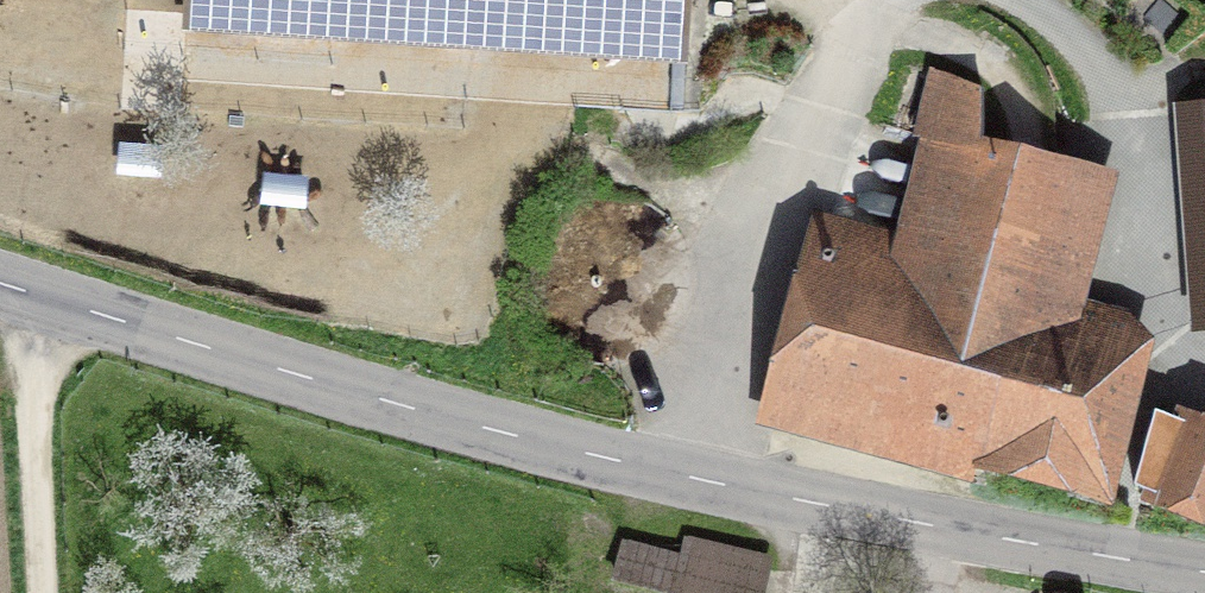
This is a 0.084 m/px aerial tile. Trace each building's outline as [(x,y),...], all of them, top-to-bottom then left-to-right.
[(687,65),(692,0),(188,0),(186,31),(687,65)] [(813,215),(755,429),(973,487),(976,477),(1113,514),(1163,323),(1089,304),(1120,184),(982,147),(982,94),(936,70),(891,236),(813,215)] [(1193,339),(1204,338),(1204,105),(1176,107),(1193,339)] [(1204,537),(1204,426),(1177,415),(1138,510),(1204,537)] [(772,556),(687,534),(682,556),(625,542),(613,586),(640,592),(762,592),(772,556)]
